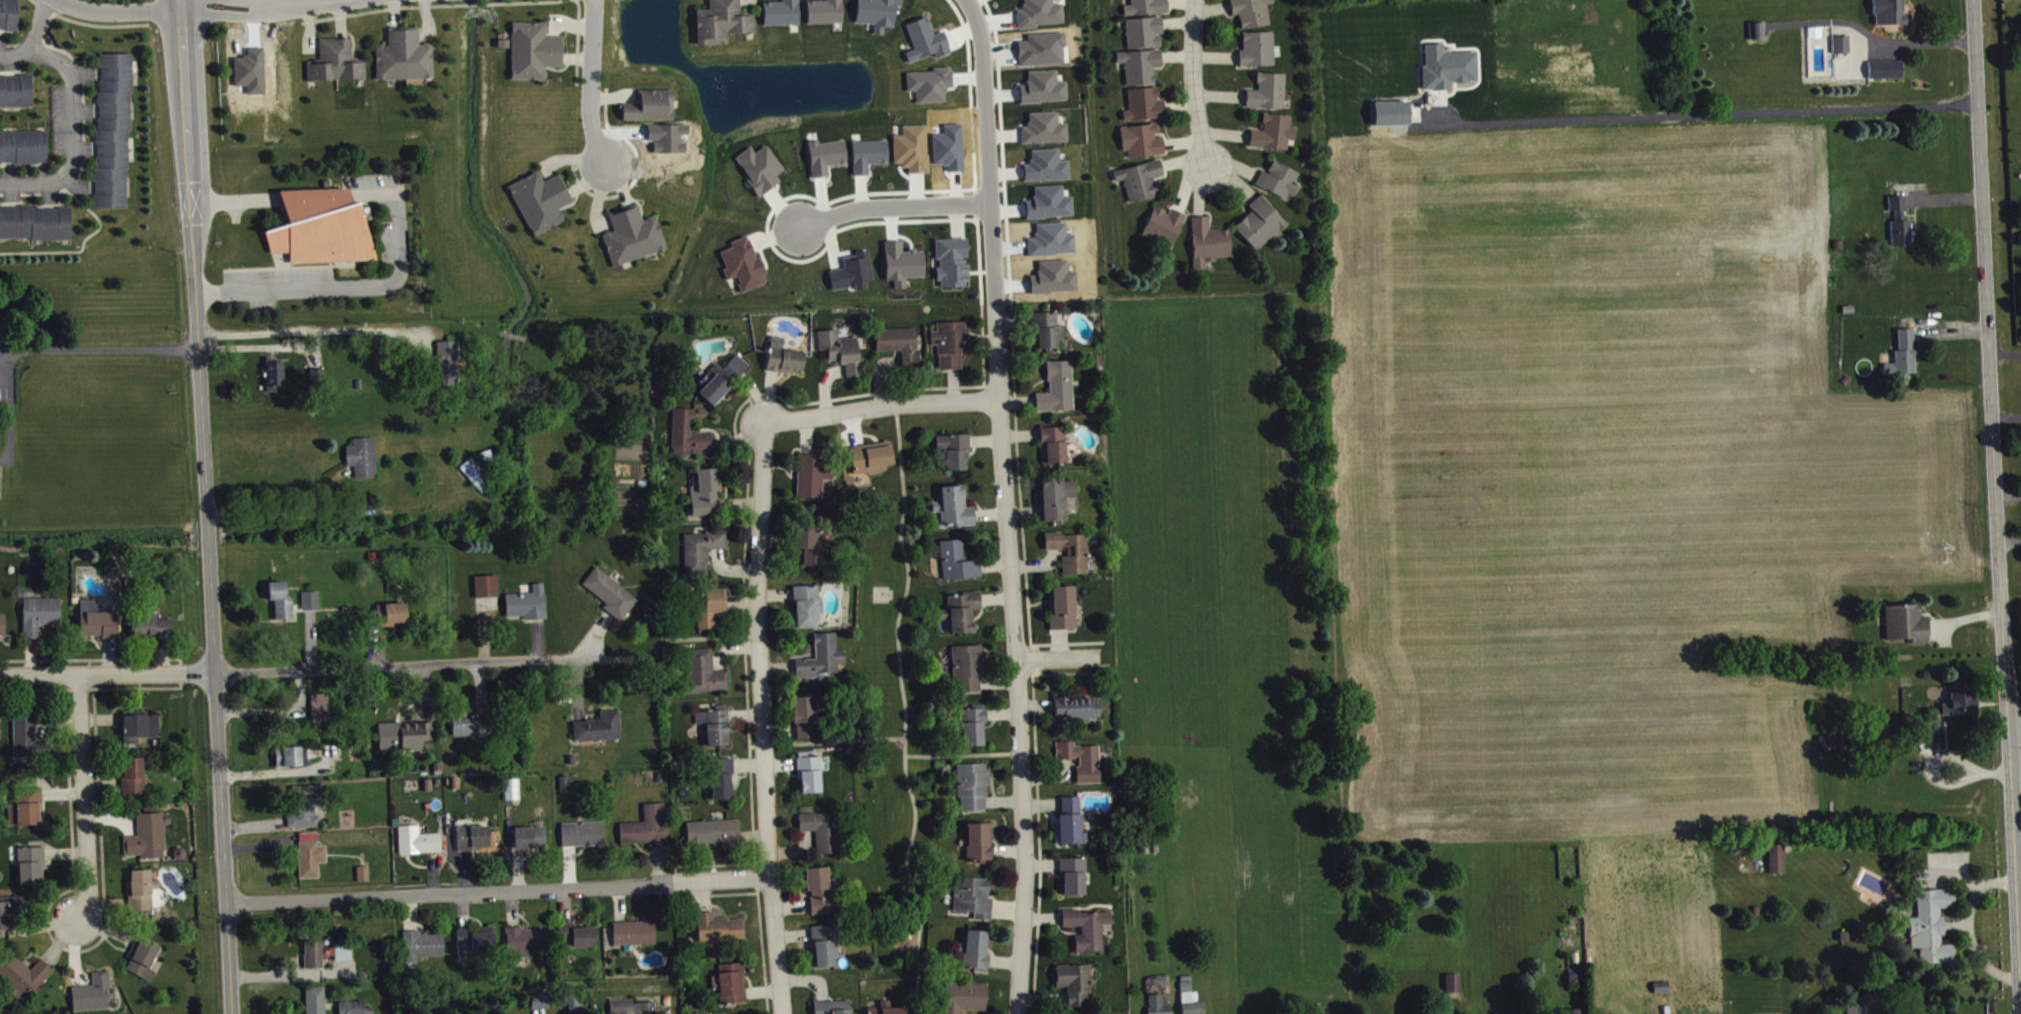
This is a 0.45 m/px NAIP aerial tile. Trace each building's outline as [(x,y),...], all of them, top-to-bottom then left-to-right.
[(4,27),(4,29),(17,29),(16,0),(0,0),(0,27),(4,27)] [(707,8),(694,9),(695,43),(726,42),(725,33),(752,31),(751,12),(744,12),(744,10),(738,10),(737,0),(706,0),(707,8)] [(765,30),(800,29),(799,0),(784,0),(784,7),(764,7),(765,30)] [(844,27),(843,0),(827,0),(828,5),(808,6),(808,28),(844,27)] [(875,29),(875,39),(885,39),(885,32),(895,32),(896,11),(903,11),(904,0),(880,0),(880,2),(858,1),(857,28),(875,29)] [(1026,14),(1019,14),(1020,31),(1066,29),(1065,8),(1055,9),(1055,0),(1025,0),(1026,14)] [(1133,9),(1125,10),(1126,21),(1170,18),(1169,1),(1160,1),(1160,0),(1132,0),(1133,9)] [(1268,8),(1276,7),(1275,0),(1249,0),(1231,3),(1234,20),(1241,19),(1243,34),(1272,29),(1268,8)] [(1909,28),(1909,20),(1906,20),(1905,1),(1876,2),(1877,29),(1909,28)] [(510,78),(511,22),(544,23),(544,25),(545,26),(545,30),(543,32),(543,35),(561,36),(561,66),(544,65),(543,70),(545,72),(545,76),(543,77),(543,79),(510,78)] [(907,29),(916,54),(906,58),(910,67),(936,58),(938,62),(953,56),(946,36),(935,39),(929,22),(907,29)] [(1128,53),(1162,52),(1162,38),(1164,38),(1163,22),(1128,23),(1128,53)] [(418,44),(417,26),(386,27),(387,45),(383,45),(382,44),(377,44),(376,45),(374,45),(375,79),(432,77),(430,44),(427,42),(423,42),(421,44),(418,44)] [(1241,72),(1276,70),(1275,36),(1244,37),(1245,54),(1240,55),(1241,72)] [(318,38),(319,58),(313,58),(313,60),(306,60),(307,80),(311,80),(312,78),(315,78),(317,78),(355,78),(355,80),(364,80),(363,59),(356,59),(356,57),(350,57),(349,38),(318,38)] [(1852,57),(1851,41),(1835,41),(1835,58),(1852,57)] [(92,207),(92,194),(94,194),(94,180),(92,180),(92,167),(95,167),(94,156),(96,156),(96,141),(94,141),(94,129),(97,129),(96,118),(98,118),(98,104),(96,103),(96,91),(99,91),(98,79),(100,79),(100,66),(98,66),(98,53),(130,53),(130,92),(128,92),(128,130),(126,130),(126,168),(124,169),(124,206),(92,207)] [(1127,90),(1156,89),(1155,72),(1163,71),(1163,55),(1118,57),(1119,68),(1127,68),(1127,90)] [(1871,83),(1905,83),(1905,66),(1871,66),(1871,83)] [(30,105),(0,105),(0,74),(3,74),(3,76),(18,75),(18,72),(29,73),(30,105)] [(908,77),(909,96),(918,96),(918,108),(948,107),(947,93),(954,93),(953,72),(935,72),(935,76),(908,77)] [(1022,91),(1022,107),(1069,106),(1069,87),(1059,87),(1059,75),(1030,76),(1030,90),(1022,91)] [(1258,95),(1248,95),(1247,112),(1285,114),(1287,78),(1259,77),(1258,95)] [(620,103),(620,119),(670,118),(670,89),(635,89),(635,103),(620,103)] [(1129,93),(1130,115),(1125,115),(1125,125),(1166,124),(1166,105),(1160,105),(1160,92),(1129,93)] [(1070,146),(1069,128),(1060,128),(1060,117),(1031,118),(1032,132),(1024,132),(1025,148),(1070,146)] [(1292,120),(1265,118),(1264,135),(1252,134),(1251,152),(1289,155),(1289,145),(1296,145),(1297,132),(1291,131),(1292,120)] [(1122,132),(1125,156),(1130,156),(1131,164),(1167,159),(1164,142),(1158,142),(1157,128),(1122,132)] [(14,161),(14,164),(37,163),(37,161),(45,161),(44,130),(0,130),(0,161),(14,161)] [(910,178),(930,177),(928,130),(904,131),(905,140),(894,141),(895,170),(910,170),(910,178)] [(810,148),(813,183),(830,181),(829,170),(848,168),(846,144),(810,148)] [(853,146),(855,181),(870,180),(870,169),(889,169),(889,145),(853,146)] [(752,151),(736,163),(752,183),(748,185),(761,202),(782,186),(777,180),(786,174),(767,150),(757,158),(752,151)] [(1026,170),(1026,186),(1072,184),(1071,166),(1062,166),(1062,154),(1033,155),(1033,169),(1026,170)] [(1130,208),(1161,201),(1157,183),(1165,181),(1162,165),(1115,174),(1118,186),(1126,185),(1130,208)] [(1301,177),(1274,165),(1269,177),(1263,175),(1256,190),(1286,204),(1289,198),(1296,201),(1302,190),(1296,187),(1301,177)] [(505,186),(535,170),(536,171),(538,172),(540,176),(539,178),(541,181),(557,173),(571,201),(555,208),(557,212),(560,213),(562,216),(561,218),(563,220),(532,235),(505,186)] [(276,190),(287,223),(262,231),(269,252),(288,251),(289,262),(375,259),(356,202),(353,203),(347,187),(276,190)] [(1256,256),(1288,231),(1263,199),(1250,209),(1255,216),(1236,230),(1256,256)] [(1898,222),(1908,222),(1907,201),(1891,201),(1891,216),(1897,215),(1898,222)] [(599,234),(602,233),(602,231),(607,230),(609,231),(612,230),(606,213),(635,203),(641,219),(644,218),(645,216),(649,214),(651,215),(653,214),(665,247),(611,266),(599,234)] [(30,236),(0,237),(0,205),(3,205),(3,206),(19,206),(19,204),(31,204),(31,207),(42,207),(42,208),(57,208),(57,206),(67,206),(68,238),(30,239),(30,236)] [(1144,241),(1173,252),(1186,219),(1172,213),(1171,217),(1155,211),(1144,241)] [(1195,274),(1208,273),(1207,266),(1217,265),(1217,262),(1232,261),(1232,234),(1211,234),(1210,221),(1194,221),(1195,274)] [(1893,251),(1913,250),(1913,225),(1893,225),(1893,251)] [(744,297),(768,288),(751,240),(732,247),(734,252),(721,257),(730,284),(738,281),(744,297)] [(969,244),(938,244),(938,273),(939,273),(940,292),(970,292),(970,270),(966,270),(966,262),(969,262),(969,244)] [(886,246),(887,286),(896,285),(896,293),(908,293),(907,282),(926,282),(925,255),(903,255),(903,246),(886,246)] [(831,276),(833,294),(857,291),(857,295),(869,293),(867,285),(874,284),(870,257),(844,261),(846,273),(831,276)] [(1030,311),(1031,336),(1036,335),(1036,347),(1055,346),(1055,339),(1062,339),(1061,324),(1054,324),(1054,311),(1030,311)] [(928,329),(928,344),(935,344),(935,354),(937,354),(938,368),(959,368),(959,353),(968,352),(967,329),(965,329),(964,320),(934,321),(934,329),(928,329)] [(873,351),(899,350),(900,369),(918,368),(917,348),(914,348),(912,327),(872,328),(873,351)] [(814,330),(817,349),(825,349),(826,360),(837,359),(837,362),(839,362),(839,364),(843,363),(845,376),(863,375),(861,358),(856,358),(854,336),(836,338),(835,328),(814,330)] [(1916,333),(1900,334),(1901,356),(1897,356),(1897,368),(1886,368),(1887,379),(1918,378),(1916,333)] [(769,334),(767,352),(766,351),(764,369),(786,372),(787,369),(799,371),(802,351),(781,348),(782,336),(769,334)] [(436,346),(437,392),(460,392),(459,346),(436,346)] [(711,405),(697,390),(702,385),(698,380),(715,362),(721,367),(735,353),(748,365),(739,375),(737,375),(711,405)] [(282,384),(274,384),(275,390),(264,390),(263,360),(264,360),(264,356),(269,356),(270,360),(281,361),(282,384)] [(1044,359),(1044,365),(1043,365),(1043,378),(1048,378),(1048,391),(1034,392),(1034,410),(1061,409),(1061,405),(1071,405),(1069,359),(1044,359)] [(306,368),(307,386),(323,386),(321,367),(306,368)] [(671,407),(669,447),(672,447),(672,453),(688,454),(689,448),(691,448),(691,451),(713,453),(714,434),(691,433),(692,418),(694,418),(694,408),(671,407)] [(1037,422),(1040,466),(1061,466),(1061,461),(1064,461),(1062,422),(1037,422)] [(967,432),(967,457),(963,457),(964,469),(944,470),(944,457),(935,457),(934,435),(942,435),(942,433),(967,432)] [(353,477),(352,464),(345,464),(344,449),(352,449),(352,437),(372,437),(374,477),(353,477)] [(847,446),(851,472),(866,471),(866,473),(879,471),(879,469),(884,468),(883,464),(891,463),(888,440),(847,446)] [(795,496),(819,497),(820,478),(830,478),(831,459),(820,458),(820,454),(796,453),(795,496)] [(494,487),(474,462),(462,472),(482,497),(494,487)] [(694,468),(696,491),(698,490),(699,500),(698,500),(699,514),(718,513),(715,489),(717,489),(718,485),(716,466),(694,468)] [(1040,520),(1061,519),(1061,502),(1064,502),(1064,497),(1074,496),(1072,479),(1060,480),(1060,475),(1038,476),(1040,520)] [(961,483),(963,506),(971,506),(973,524),(955,525),(954,522),(940,523),(938,510),(931,511),(930,501),(939,500),(937,485),(961,483)] [(802,564),(822,565),(823,526),(796,525),(795,547),(803,548),(802,564)] [(682,532),(683,579),(706,579),(706,562),(704,562),(704,559),(706,559),(706,549),(724,549),(724,528),(704,529),(704,532),(682,532)] [(1042,531),(1042,549),(1060,548),(1060,546),(1061,545),(1064,545),(1065,555),(1060,555),(1060,573),(1085,573),(1085,562),(1086,562),(1086,556),(1087,556),(1086,533),(1059,534),(1059,530),(1042,531)] [(937,540),(941,579),(978,574),(978,559),(962,560),(960,538),(937,540)] [(619,620),(636,599),(594,565),(580,583),(604,602),(601,607),(619,620)] [(472,575),(473,596),(497,595),(496,574),(472,575)] [(266,581),(267,598),(273,599),(273,618),(291,618),(290,597),(284,597),(283,580),(266,581)] [(504,615),(522,614),(522,619),(544,618),(541,582),(531,582),(531,591),(503,593),(504,615)] [(790,585),(790,601),(793,601),(794,627),(816,626),(816,619),(819,619),(819,612),(822,612),(822,598),(817,598),(817,584),(790,585)] [(1071,584),(1072,627),(1047,628),(1047,615),(1050,615),(1048,585),(1071,584)] [(696,627),(714,627),(714,612),(724,611),(723,587),(703,587),(703,592),(693,592),(696,627)] [(301,609),(300,590),(317,590),(318,608),(308,608),(301,609)] [(945,595),(945,608),(937,608),(938,619),(947,618),(948,631),(971,630),(970,608),(978,608),(978,590),(959,591),(959,594),(945,595)] [(22,597),(22,638),(29,638),(38,638),(38,623),(58,623),(58,597),(22,597)] [(78,599),(79,634),(100,633),(100,637),(108,637),(115,637),(114,613),(110,613),(110,611),(96,611),(95,607),(95,598),(78,599)] [(404,601),(405,621),(394,622),(394,625),(378,626),(375,626),(374,603),(404,601)] [(1887,610),(1888,645),(1913,644),(1914,650),(1931,649),(1930,621),(1923,622),(1922,609),(1887,610)] [(131,620),(129,620),(129,630),(131,630),(131,636),(154,636),(156,636),(163,636),(170,636),(169,618),(155,618),(155,614),(131,615),(131,620)] [(793,658),(794,677),(814,676),(814,672),(835,671),(835,662),(842,661),(842,648),(835,649),(834,631),(811,632),(812,644),(813,644),(814,658),(793,658)] [(949,645),(951,677),(954,677),(954,691),(978,690),(977,676),(984,675),(983,651),(980,652),(979,643),(949,645)] [(710,647),(711,671),(726,670),(727,690),(687,691),(685,648),(710,647)] [(311,719),(309,691),(325,691),(327,719),(311,719)] [(811,695),(791,696),(791,708),(790,708),(791,722),(793,722),(794,724),(795,738),(814,737),(811,695)] [(1051,696),(1052,719),(1062,719),(1062,723),(1088,723),(1088,717),(1098,716),(1097,698),(1088,698),(1088,695),(1051,696)] [(1952,698),(1952,708),(1943,708),(1943,720),(1980,720),(1980,697),(1952,698)] [(983,703),(983,723),(980,723),(981,744),(960,745),(960,733),(952,733),(952,722),(959,722),(958,707),(970,707),(970,703),(983,703)] [(705,744),(704,723),(694,724),(693,711),(702,711),(702,710),(713,709),(712,705),(725,704),(725,709),(727,709),(727,722),(726,722),(726,743),(705,744)] [(450,735),(473,734),(477,733),(489,733),(488,715),(482,716),(474,716),(474,712),(467,713),(466,707),(448,708),(450,735)] [(12,755),(51,754),(51,737),(42,737),(34,737),(34,709),(12,709),(12,755)] [(571,720),(572,739),(618,737),(617,709),(598,710),(598,718),(585,719),(585,720),(571,720)] [(121,710),(121,718),(121,742),(137,742),(136,735),(143,734),(143,736),(156,736),(156,715),(145,715),(145,710),(121,710)] [(377,747),(377,723),(423,721),(431,721),(431,738),(420,738),(420,748),(389,749),(389,747),(377,747)] [(1924,749),(1944,748),(1943,730),(1923,731),(1924,749)] [(1053,740),(1054,758),(1072,758),(1072,755),(1076,755),(1077,765),(1073,765),(1074,781),(1094,781),(1091,739),(1053,740)] [(274,765),(305,764),(304,750),(299,750),(299,745),(273,746),(274,765)] [(812,750),(813,756),(818,756),(818,782),(819,783),(818,791),(799,793),(798,779),(796,780),(795,769),(794,769),(794,756),(796,756),(796,750),(812,750)] [(120,790),(120,783),(119,774),(121,774),(121,755),(140,754),(141,773),(143,773),(144,789),(120,790)] [(732,756),(733,774),(730,774),(731,797),(710,798),(709,776),(707,776),(706,757),(732,756)] [(954,762),(956,796),(958,796),(958,810),(983,809),(982,795),(985,795),(985,786),(987,783),(987,770),(984,770),(984,762),(954,762)] [(501,778),(502,799),(519,798),(518,778),(501,778)] [(285,825),(318,823),(317,813),(312,813),(311,799),(321,799),(320,782),(290,783),(291,809),(285,809),(285,819),(285,825)] [(6,801),(7,822),(37,821),(41,821),(40,792),(40,785),(12,786),(13,801),(6,801)] [(1058,796),(1058,813),(1056,813),(1057,843),(1089,842),(1088,831),(1079,831),(1078,812),(1076,812),(1076,795),(1058,796)] [(641,802),(642,820),(618,822),(619,843),(647,842),(647,846),(664,846),(662,801),(641,802)] [(135,811),(136,833),(129,833),(122,834),(123,853),(139,852),(140,856),(162,855),(161,846),(164,846),(163,822),(169,821),(168,811),(163,812),(162,810),(135,811)] [(796,812),(797,831),(813,830),(815,853),(840,852),(836,810),(796,812)] [(685,820),(687,849),(704,848),(704,842),(720,842),(720,846),(740,846),(739,830),(737,829),(737,818),(685,820)] [(559,822),(561,846),(603,844),(602,821),(559,822)] [(964,823),(965,845),(964,845),(964,858),(977,858),(977,862),(990,861),(988,822),(964,823)] [(439,851),(431,851),(417,852),(408,853),(398,852),(397,825),(417,824),(417,833),(438,832),(439,851)] [(488,824),(489,846),(475,846),(475,849),(462,849),(456,850),(455,825),(488,824)] [(512,827),(512,848),(543,847),(544,825),(512,827)] [(297,876),(297,866),(293,867),(292,856),(296,855),(296,847),(297,847),(297,842),(297,838),(297,831),(313,830),(314,838),(315,838),(315,843),(324,843),(324,860),(316,860),(317,875),(297,876)] [(16,844),(17,880),(39,879),(38,866),(42,865),(42,853),(42,843),(16,844)] [(1787,878),(1786,849),(1770,850),(1771,879),(1787,878)] [(1057,857),(1057,872),(1061,872),(1062,892),(1082,892),(1081,872),(1082,872),(1083,856),(1057,857)] [(356,878),(355,863),(366,863),(367,878),(356,878)] [(802,868),(805,889),(809,889),(810,896),(807,896),(809,912),(839,910),(838,894),(827,895),(826,890),(838,889),(837,877),(826,878),(825,866),(802,868)] [(150,907),(127,908),(127,902),(127,892),(129,892),(128,878),(129,878),(129,868),(148,867),(148,874),(149,877),(157,877),(158,885),(149,886),(150,907)] [(360,887),(371,886),(370,871),(359,872),(360,887)] [(987,876),(986,897),(989,897),(988,919),(971,918),(971,910),(950,910),(954,875),(987,876)] [(8,926),(0,926),(0,893),(23,893),(23,899),(23,911),(15,911),(8,911),(8,926)] [(1918,895),(1919,922),(1910,923),(1911,953),(1920,953),(1921,969),(1955,968),(1954,949),(1944,949),(1943,913),(1955,913),(1955,894),(1918,895)] [(25,901),(12,901),(13,920),(26,920),(25,901)] [(1060,908),(1060,925),(1079,924),(1079,933),(1073,934),(1073,951),(1099,950),(1098,929),(1108,929),(1107,911),(1076,912),(1075,908),(1060,908)] [(692,911),(692,922),(695,922),(697,943),(741,939),(740,917),(725,919),(725,916),(712,916),(711,910),(692,911)] [(611,920),(612,944),(622,943),(622,950),(630,950),(630,943),(653,942),(652,919),(611,920)] [(572,926),(592,925),(593,945),(571,945),(571,939),(557,940),(556,922),(571,921),(572,926)] [(808,925),(810,942),(811,942),(814,966),(833,965),(832,956),(836,954),(834,923),(808,925)] [(457,925),(457,957),(472,956),(471,949),(493,948),(493,928),(471,928),(471,925),(463,925),(457,925)] [(544,928),(545,949),(529,950),(529,956),(507,957),(506,933),(504,933),(504,925),(521,925),(521,928),(529,927),(529,928),(544,928)] [(401,928),(401,936),(402,936),(402,954),(405,954),(405,959),(415,959),(415,953),(442,953),(441,931),(427,932),(427,931),(418,931),(418,927),(409,928),(401,928)] [(985,929),(983,953),(986,953),(985,970),(971,969),(971,966),(960,962),(960,951),(962,951),(964,929),(985,929)] [(129,956),(125,954),(133,939),(137,933),(162,946),(155,959),(152,957),(148,965),(154,969),(149,978),(124,965),(129,956)] [(302,965),(302,950),(303,950),(303,937),(321,937),(321,951),(324,951),(324,956),(321,956),(321,965),(302,965)] [(350,957),(344,957),(334,957),(334,953),(328,953),(328,944),(333,944),(333,941),(349,940),(350,957)] [(337,965),(354,965),(353,948),(337,949),(337,965)] [(24,997),(0,975),(0,960),(9,949),(28,967),(38,956),(44,962),(51,968),(24,997)] [(740,961),(743,993),(744,995),(745,1001),(718,1003),(715,963),(740,961)] [(1054,962),(1054,985),(1065,985),(1065,1005),(1085,1005),(1084,991),(1088,990),(1087,963),(1067,964),(1067,962),(1054,962)] [(70,985),(72,1009),(107,1007),(105,986),(110,986),(108,969),(90,971),(91,979),(91,983),(70,985)] [(1462,978),(1447,979),(1447,998),(1462,997),(1462,978)] [(1901,994),(1888,979),(1850,1013),(1880,1013),(1901,994)] [(1205,1007),(1200,1007),(1199,997),(1193,997),(1193,980),(1182,981),(1183,1013),(1206,1013),(1205,1007)] [(960,1011),(958,1011),(958,1008),(982,1009),(983,991),(983,989),(984,982),(943,981),(944,1003),(941,1006),(941,1011),(938,1011),(938,1013),(960,1013),(960,1011)] [(322,983),(323,1013),(304,1013),(303,984),(322,983)] [(529,993),(529,1008),(546,1008),(546,992),(529,993)] [(567,995),(567,1010),(576,1010),(576,994),(567,995)] [(812,1013),(848,1013),(848,999),(815,1000),(815,996),(811,997),(812,1013)] [(609,1013),(654,1013),(653,1001),(638,1001),(638,1003),(632,1004),(631,997),(608,998),(609,1013)] [(372,1005),(372,1013),(351,1013),(337,1013),(337,1012),(338,1012),(339,998),(363,998),(363,1005),(372,1005)] [(533,1013),(550,1013),(550,999),(532,999),(533,1013)] [(1173,1008),(1165,1009),(1165,1000),(1150,1000),(1150,1013),(1173,1013),(1173,1008)] [(906,1012),(892,1013),(892,1005),(881,1006),(881,1012),(869,1012),(869,1013),(906,1013),(906,1012)]
